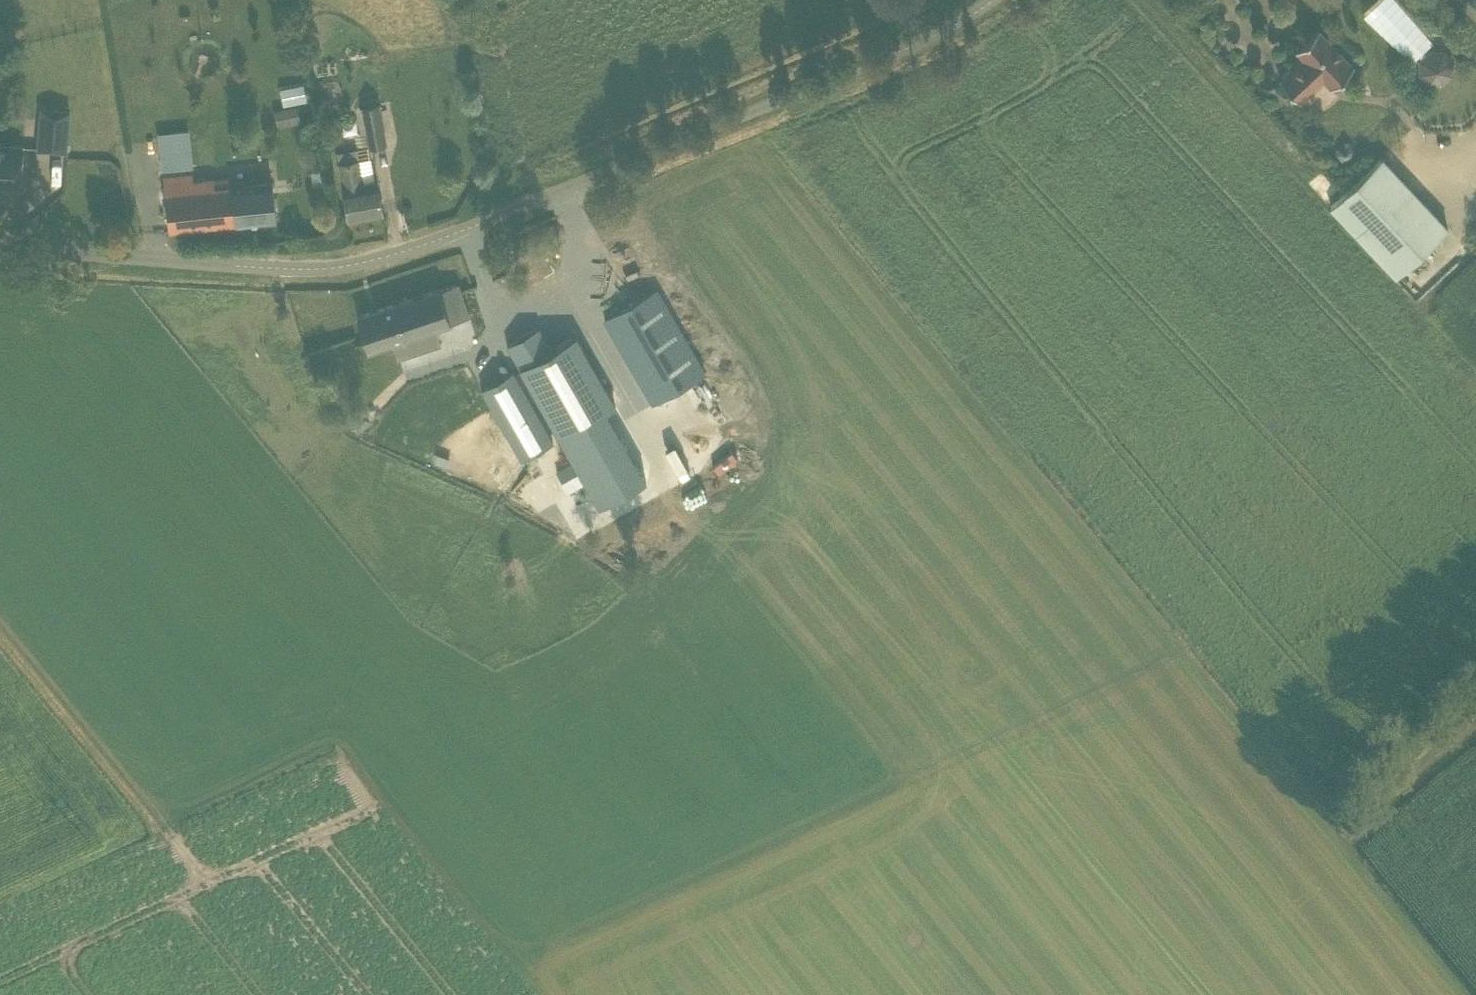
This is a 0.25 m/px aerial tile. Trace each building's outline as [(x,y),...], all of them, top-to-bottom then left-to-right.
[(1303,56),(1279,79),(1301,102),(1324,80),(1330,86),(1353,65),(1318,27),(1296,48),(1303,56)] [(1419,71),(1428,83),(1443,83),(1453,73),(1454,60),(1445,49),(1429,48),(1419,58),(1419,71)] [(303,83),(281,88),(284,104),(306,99),(303,83)] [(376,95),(362,97),(364,105),(377,102),(376,95)] [(361,106),(369,147),(387,143),(380,102),(364,105),(361,106)] [(278,127),(301,122),(298,104),(274,109),(278,127)] [(40,109),(37,149),(65,152),(68,111),(40,109)] [(18,188),(20,168),(22,143),(0,141),(0,187),(18,188)] [(1336,146),(1336,153),(1341,159),(1348,159),(1354,154),(1354,146),(1349,141),(1342,141),(1336,146)] [(1448,225),(1383,155),(1328,206),(1395,276),(1404,267),(1448,225)] [(382,210),(377,181),(363,183),(359,159),(338,163),(348,217),(382,210)] [(276,218),(274,198),(272,180),(216,185),(215,177),(194,180),(193,174),(164,177),(167,209),(169,229),(276,218)] [(458,281),(358,314),(364,333),(369,348),(396,340),(401,357),(420,351),(414,334),(469,315),(464,300),(458,281)] [(704,371),(656,288),(604,317),(614,335),(651,401),(704,371)] [(538,326),(507,343),(559,435),(606,409),(615,403),(575,334),(551,348),(538,326)] [(442,410),(476,389),(457,359),(423,380),(442,410)] [(513,370),(481,388),(521,457),(552,439),(549,434),(513,370)] [(362,411),(352,419),(362,429),(371,421),(362,411)]
